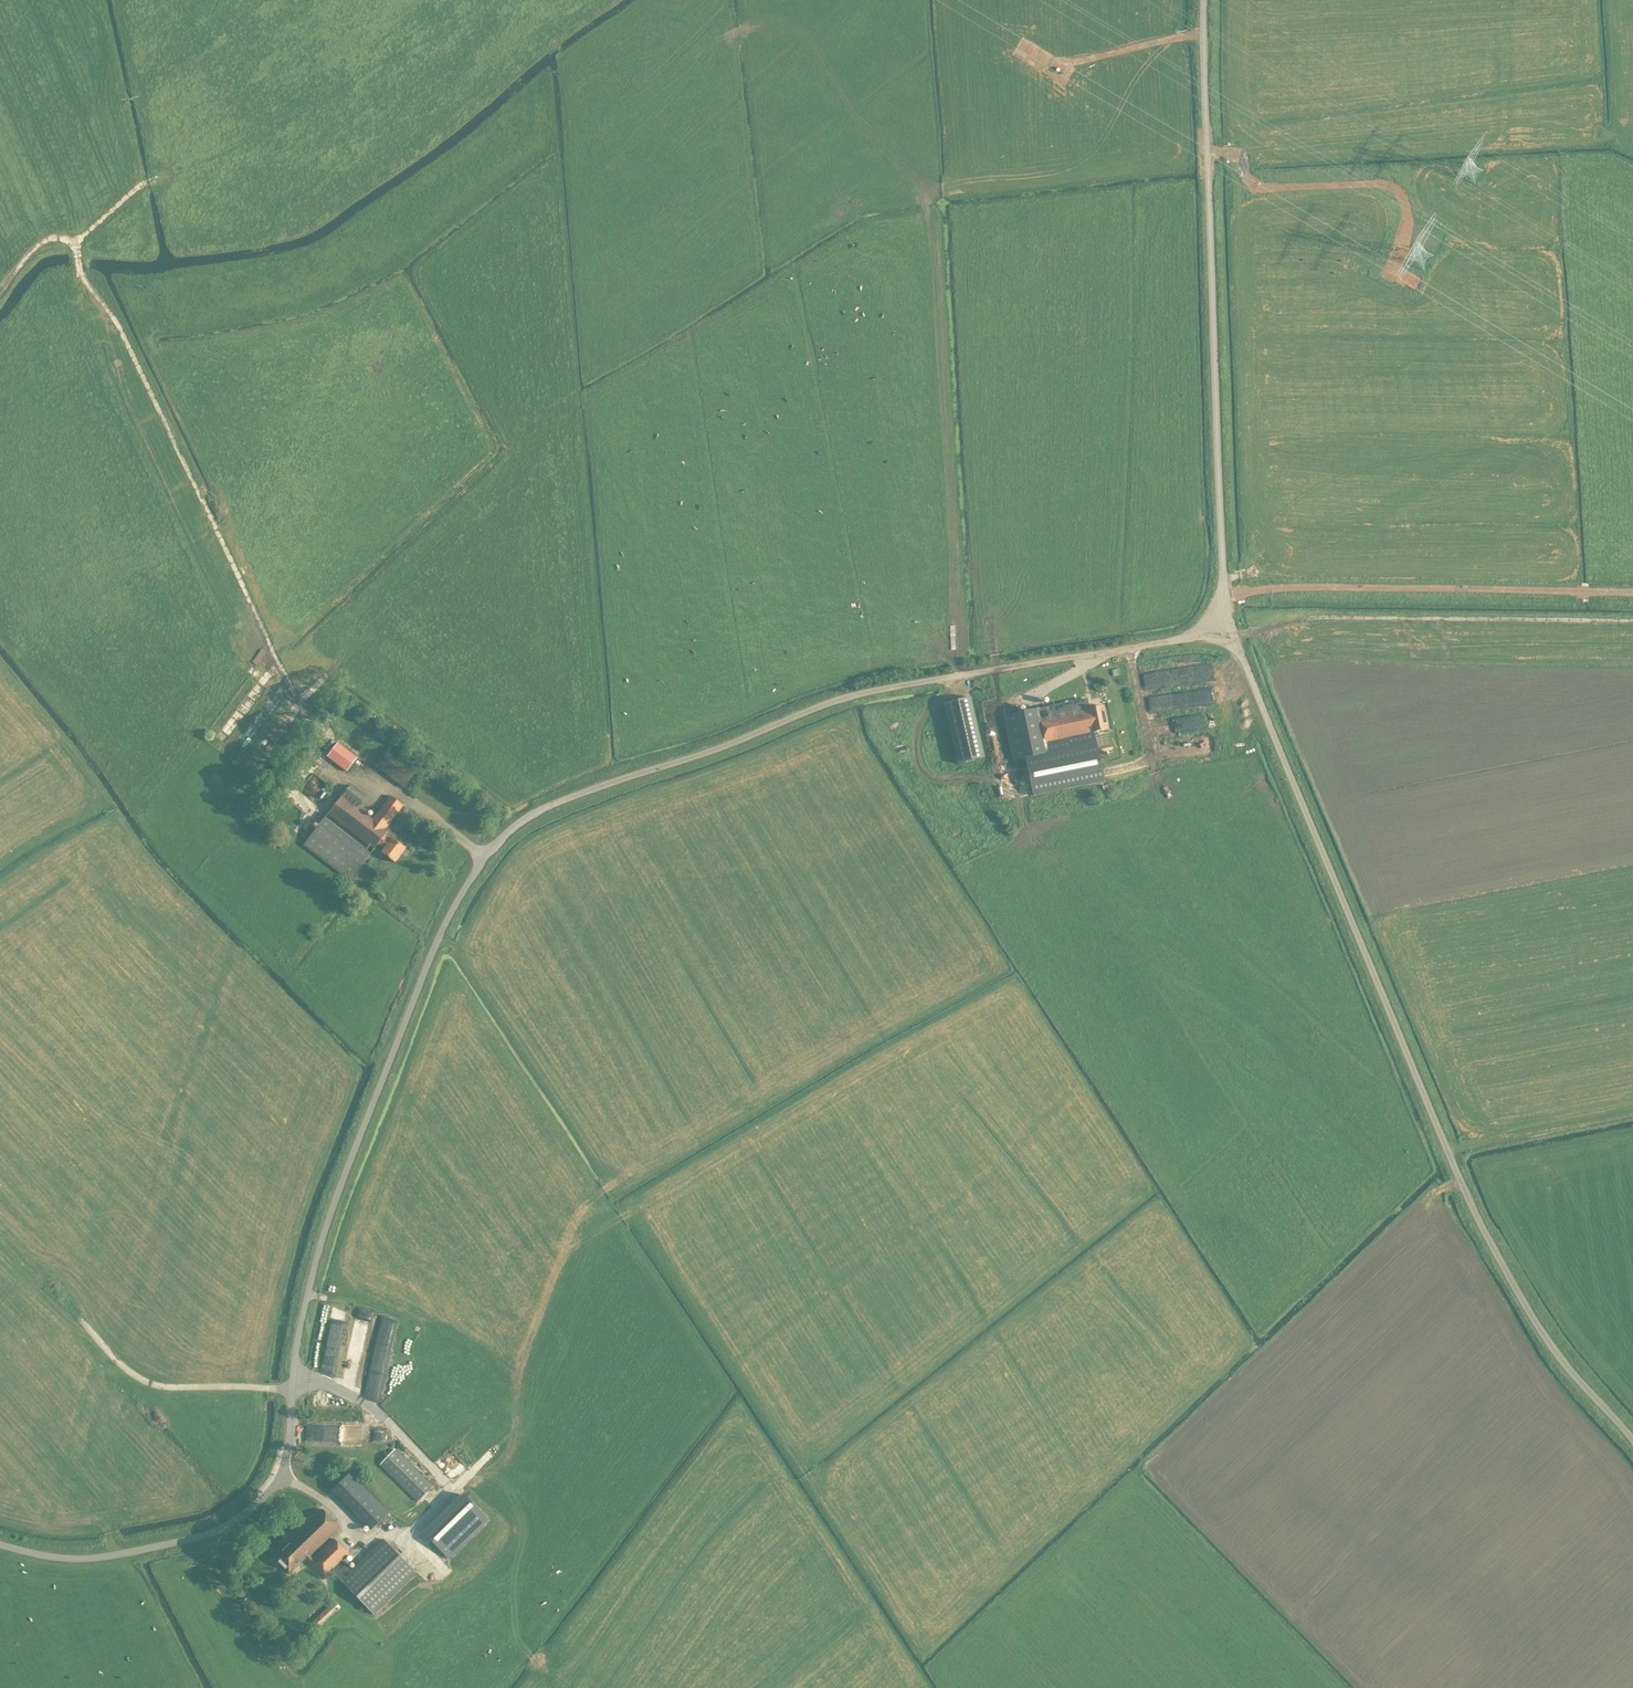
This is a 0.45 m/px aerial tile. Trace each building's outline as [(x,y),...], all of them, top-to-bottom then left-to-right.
[(1188,665),(1193,681),(1203,677),(1198,662),(1188,665)] [(970,674),(953,675),(953,686),(971,685),(970,674)] [(1202,688),(1147,694),(1148,709),(1203,703),(1202,688)] [(983,755),(969,694),(943,700),(957,761),(983,755)] [(1024,755),(1032,793),(1102,778),(1092,729),(1107,726),(1102,703),(1088,706),(1086,696),(1002,713),(1012,758),(1024,755)] [(1217,750),(1217,737),(1204,737),(1204,750),(1217,750)] [(326,754),(345,769),(355,755),(336,740),(326,754)] [(374,763),(403,785),(417,767),(388,745),(374,763)] [(320,785),(324,781),(311,770),(297,788),(317,803),(327,790),(320,785)] [(1128,790),(1136,803),(1148,795),(1140,782),(1128,790)] [(356,804),(363,794),(348,783),(327,811),(373,846),(377,841),(383,846),(380,850),(393,860),(404,846),(391,836),(390,837),(384,833),(387,828),(384,826),(402,803),(389,793),(371,816),(356,804)] [(303,843),(349,878),(369,852),(323,816),(303,843)] [(365,1379),(362,1383),(373,1390),(376,1386),(365,1379)] [(431,1484),(394,1447),(379,1463),(416,1499),(431,1484)] [(387,1510),(349,1471),(331,1488),(370,1527),(387,1510)] [(487,1516),(464,1492),(423,1532),(447,1556),(487,1516)] [(350,1568),(341,1558),(347,1552),(332,1537),(312,1556),(310,1553),(337,1526),(320,1508),(289,1538),(290,1539),(273,1556),(287,1571),(303,1556),(323,1576),(330,1569),(372,1612),(415,1570),(382,1536),(350,1568)] [(425,1554),(441,1571),(448,1564),(432,1547),(425,1554)] [(317,1623),(333,1608),(328,1603),(312,1618),(317,1623)]
